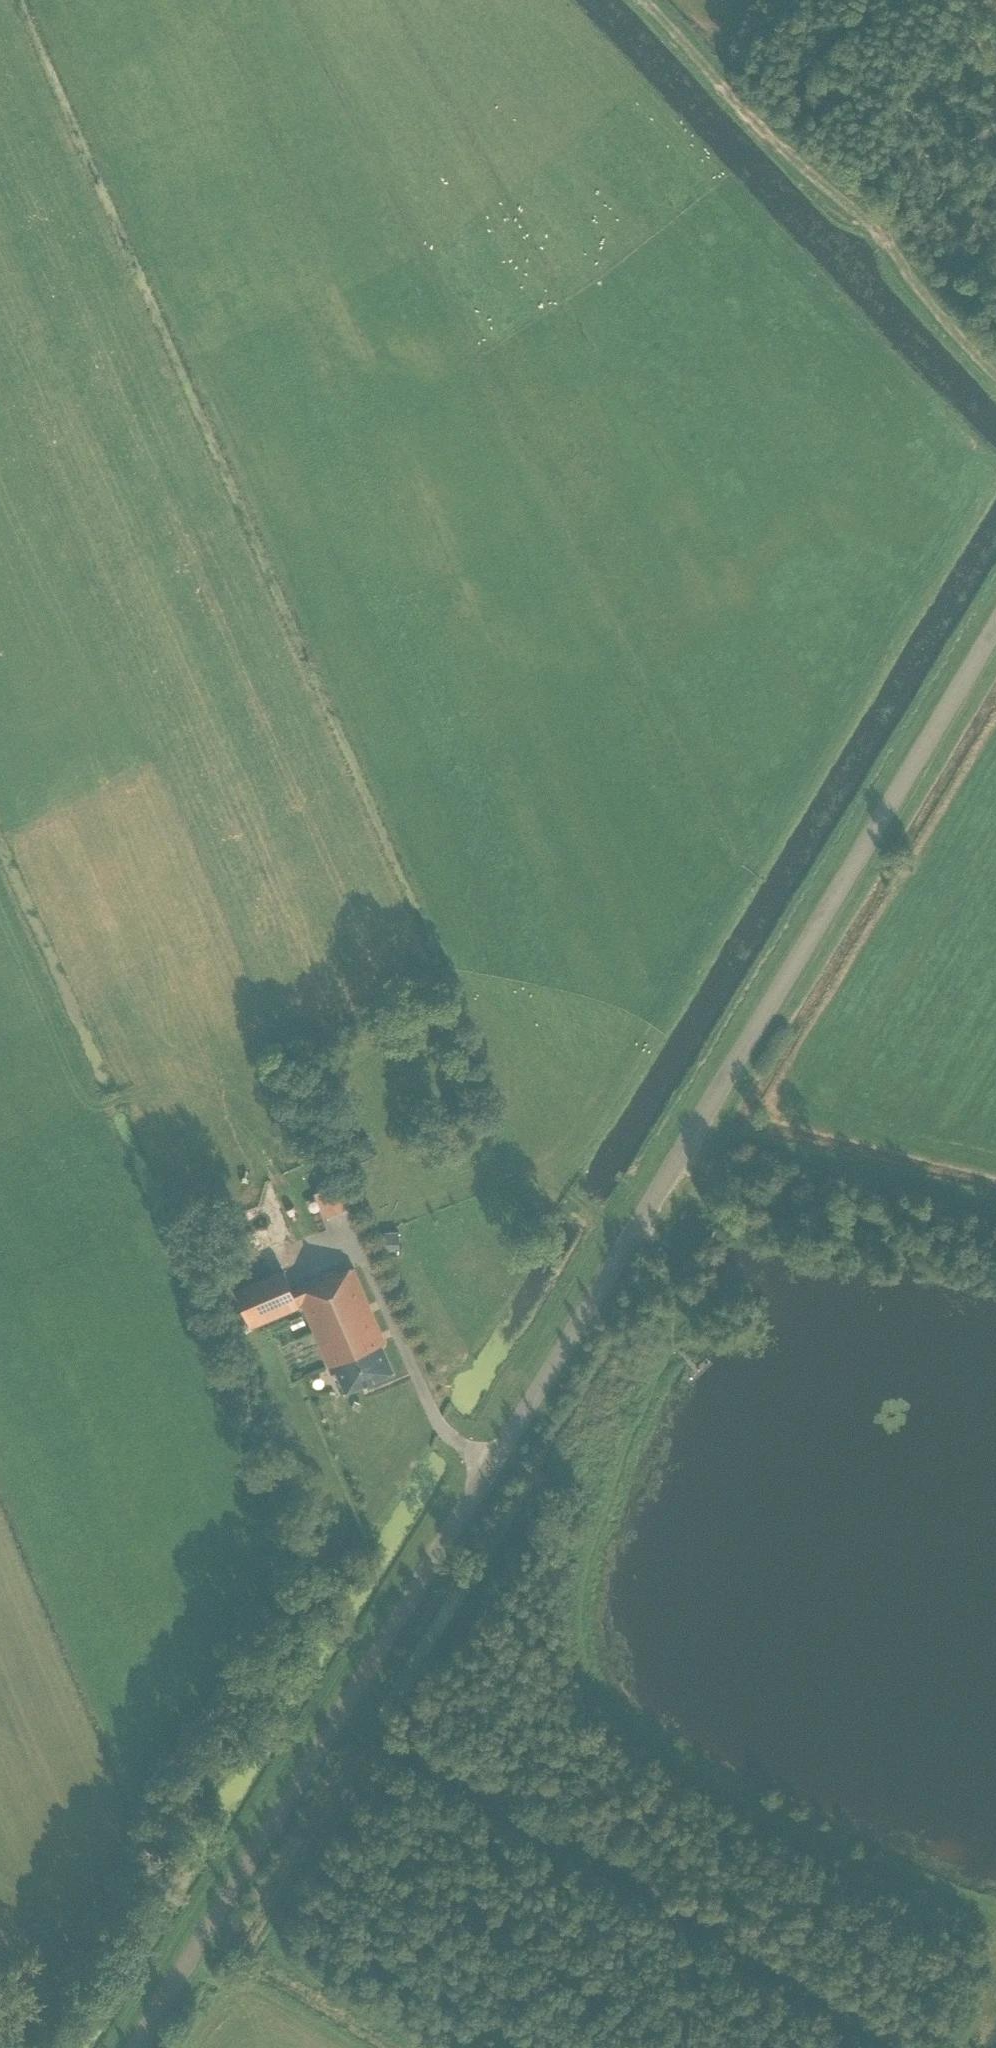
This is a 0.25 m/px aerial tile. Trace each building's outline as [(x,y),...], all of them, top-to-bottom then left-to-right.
[(315,1194),(326,1218),(352,1206),(341,1182),(337,1184),(334,1179),(316,1187),(319,1192),(315,1194)] [(386,1247),(399,1247),(398,1232),(385,1232),(386,1247)] [(237,1291),(252,1328),(300,1308),(299,1305),(303,1303),(333,1374),(337,1372),(346,1393),(394,1372),(383,1344),(386,1343),(354,1268),(340,1274),(338,1270),(292,1289),(284,1271),(237,1291)]
